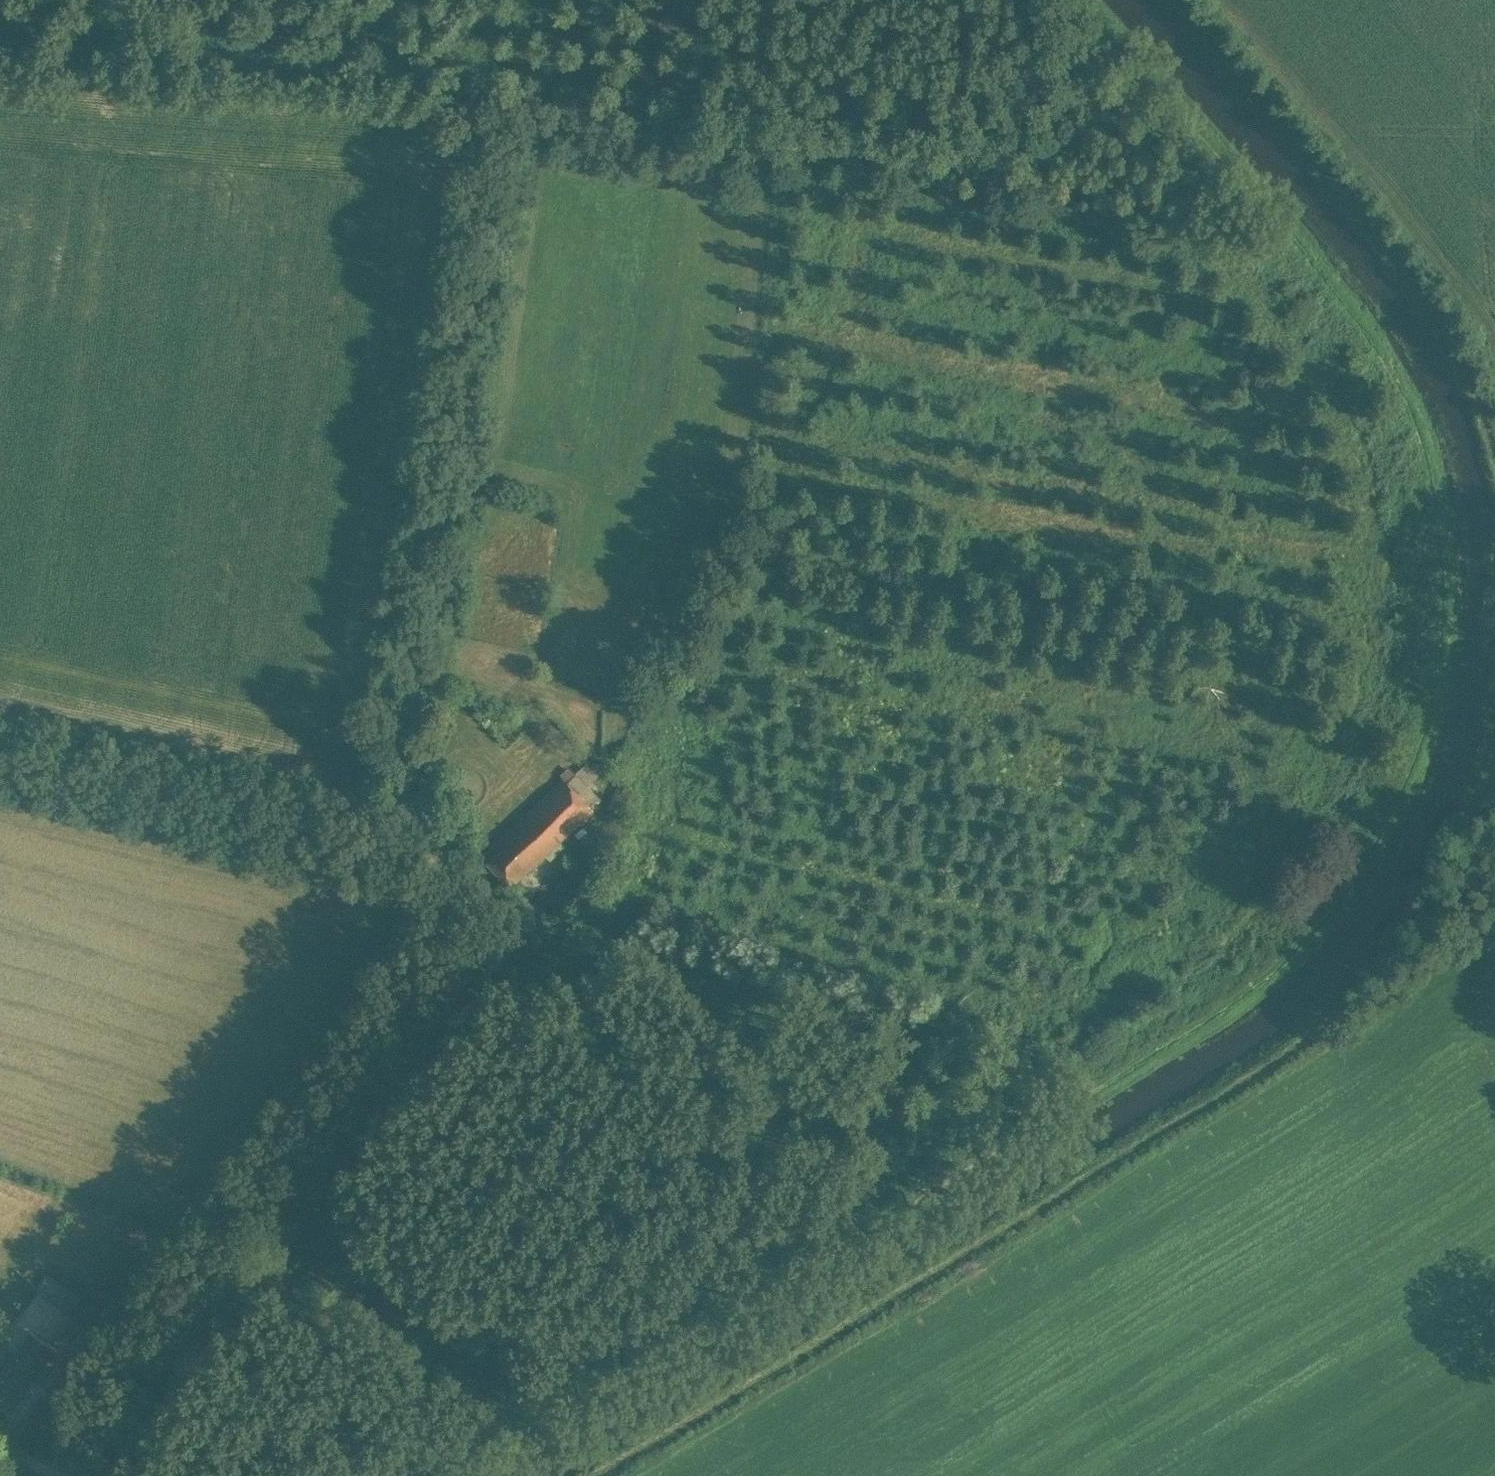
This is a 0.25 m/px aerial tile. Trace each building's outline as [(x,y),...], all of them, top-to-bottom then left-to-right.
[(485,839),(475,849),(511,887),(525,873),(593,809),(563,777),(491,845),(485,839)] [(47,1271),(35,1289),(51,1300),(63,1282),(47,1271)]
